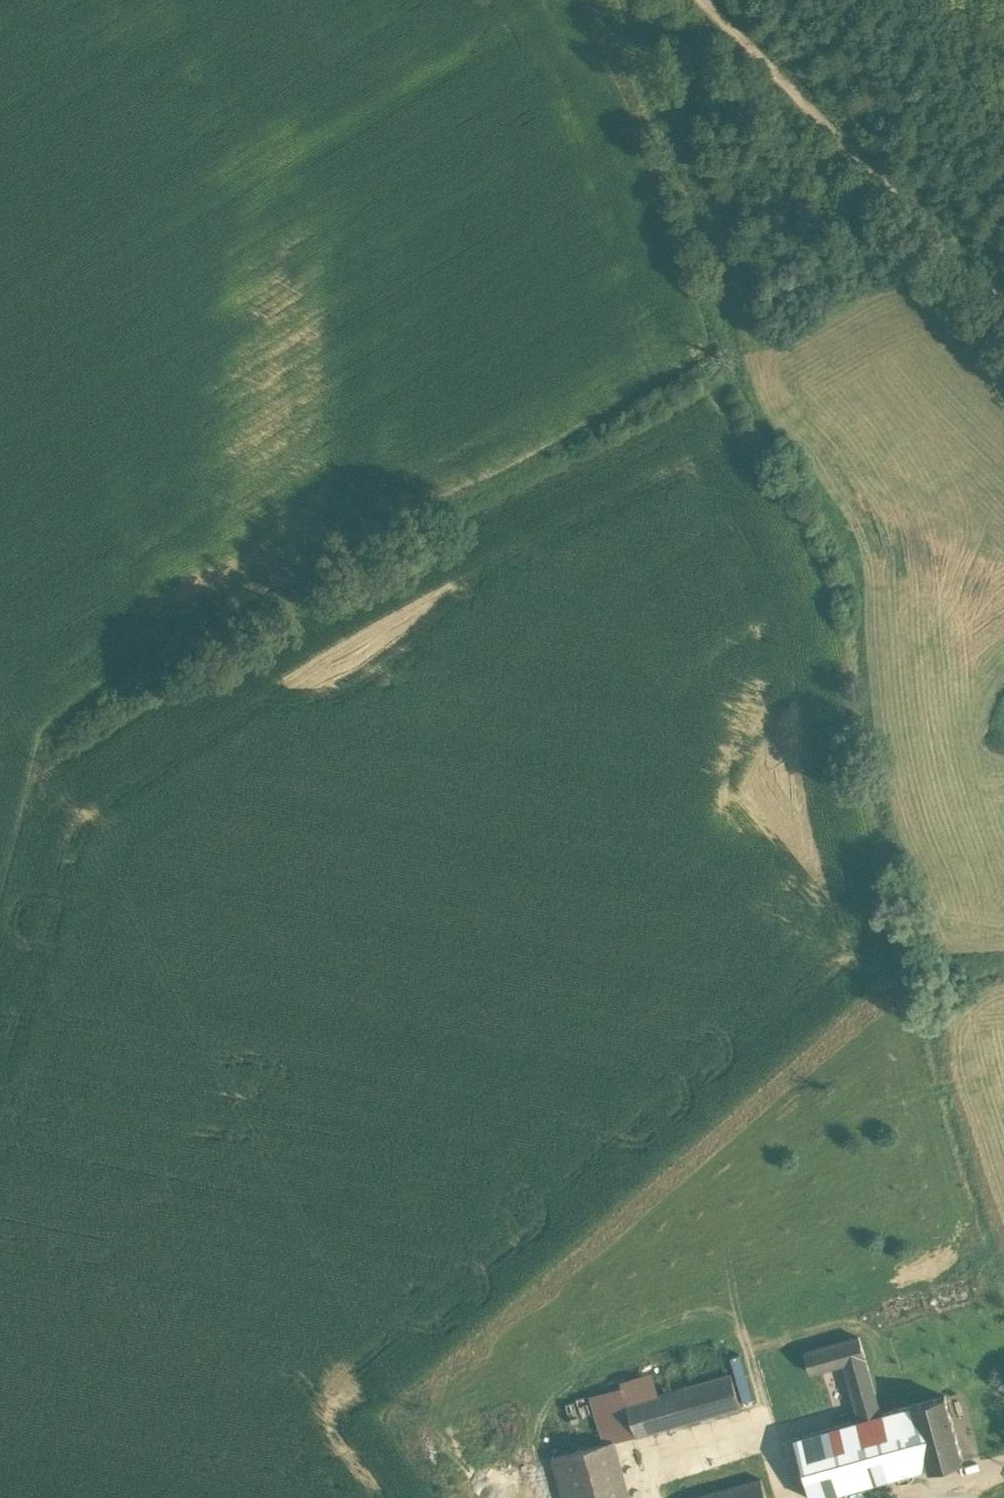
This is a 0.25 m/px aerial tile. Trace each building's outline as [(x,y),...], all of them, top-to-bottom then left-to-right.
[(881,1412),(859,1336),(805,1351),(811,1371),(845,1362),(851,1382),(861,1418),(881,1412)] [(731,1372),(678,1387),(687,1419),(740,1404),(731,1372)] [(766,1383),(766,1381),(766,1379),(764,1376),(762,1375),(760,1375),(757,1375),(755,1377),(754,1379),(753,1381),(754,1384),(755,1386),(757,1387),(760,1388),(762,1387),(765,1386),(766,1383)] [(750,1388),(750,1386),(750,1383),(748,1381),(746,1380),(744,1379),(741,1380),(739,1381),(738,1383),(737,1386),(738,1388),(739,1390),(741,1392),(744,1392),(746,1392),(748,1390),(750,1388)] [(851,1382),(785,1401),(795,1436),(861,1418),(851,1382)] [(678,1387),(627,1402),(636,1433),(636,1434),(647,1431),(687,1419),(678,1387)] [(945,1395),(912,1404),(928,1465),(930,1468),(963,1459),(945,1395)] [(795,1436),(794,1437),(811,1497),(928,1465),(912,1404),(881,1412),(861,1418),(795,1436)] [(636,1434),(636,1433),(614,1439),(630,1497),(665,1497),(647,1431),(636,1434)] [(555,1455),(554,1455),(553,1455),(565,1497),(630,1497),(614,1439),(555,1455)] [(690,1497),(768,1497),(762,1477),(690,1497)]
